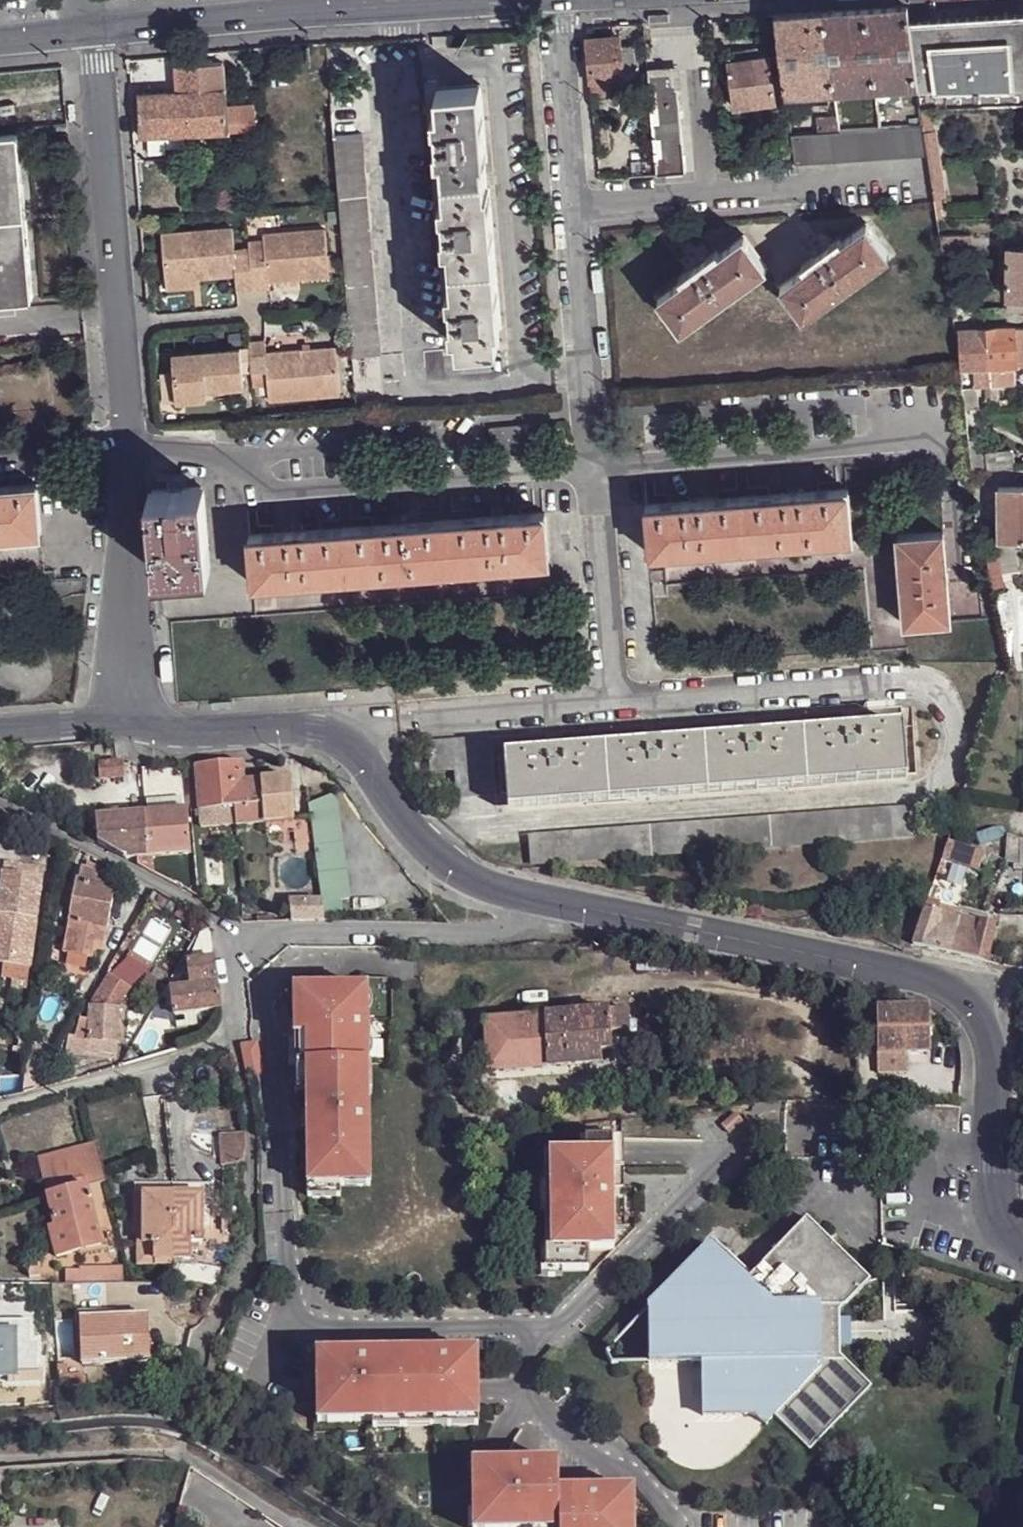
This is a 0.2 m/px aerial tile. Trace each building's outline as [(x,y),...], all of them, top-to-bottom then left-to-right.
[(821,12),(833,93),(916,89),(906,19),(904,7),(821,12)] [(772,15),(784,96),(833,93),(821,12),(772,15)] [(906,19),(916,89),(917,95),(1022,91),(1022,15),(1019,15),(939,18),(906,19)] [(590,81),(621,79),(617,45),(615,35),(586,37),(590,81)] [(632,45),(617,45),(621,79),(635,78),(632,45)] [(730,108),(772,104),(767,60),(725,65),(730,108)] [(177,62),(178,90),(223,88),(222,61),(177,62)] [(657,175),(686,173),(677,89),(679,89),(677,69),(646,71),(656,159),(657,175)] [(621,79),(590,81),(591,95),(622,94),(621,79)] [(480,83),(435,86),(439,120),(440,141),(444,175),(483,172),(482,159),(486,159),(480,83)] [(136,92),(138,133),(226,129),(225,111),(223,88),(178,90),(136,92)] [(917,95),(919,108),(932,108),(1022,109),(1022,91),(917,95)] [(922,132),(935,130),(932,108),(919,108),(921,120),(921,128),(922,132)] [(225,111),(226,129),(251,127),(250,110),(225,111)] [(815,120),(815,134),(839,133),(837,119),(815,120)] [(794,165),(927,156),(922,132),(921,128),(913,128),(900,129),(877,130),(857,132),(847,132),(839,133),(815,134),(790,136),(794,165)] [(935,130),(922,132),(927,156),(933,200),(946,198),(935,130)] [(349,304),(353,356),(380,354),(362,132),(335,135),(340,202),(349,304)] [(0,140),(0,306),(25,304),(15,139),(0,140)] [(626,177),(657,175),(656,159),(625,161),(626,177)] [(483,172),(444,175),(447,209),(448,229),(451,263),(494,260),(488,187),(484,188),(483,172)] [(891,255),(869,224),(834,249),(813,264),(783,286),(805,317),(828,301),(891,255)] [(231,228),(160,233),(163,280),(197,278),(234,276),(235,289),(267,287),(267,281),(327,277),(323,228),(262,232),(262,240),(247,241),(248,248),(234,249),(231,228)] [(768,266),(746,235),(710,260),(694,272),(659,297),(682,328),(768,266)] [(809,258),(813,264),(834,249),(829,243),(809,258)] [(1003,299),(1022,299),(1022,251),(1005,250),(1003,299)] [(690,266),(694,272),(710,260),(706,255),(690,266)] [(494,260),(451,263),(453,297),(455,318),(458,347),(498,344),(496,326),(499,326),(494,260)] [(164,289),(198,287),(197,278),(163,280),(164,289)] [(1003,299),(1003,313),(1022,314),(1022,299),(1003,299)] [(962,373),(974,373),(974,391),(1013,390),(1013,371),(1022,371),(1022,334),(960,334),(962,373)] [(247,349),(248,370),(250,386),(266,385),(266,399),(338,394),(335,348),(265,351),(264,341),(246,342),(247,349)] [(201,361),(170,363),(171,370),(173,401),(205,399),(204,390),(241,388),(240,371),(248,370),(247,349),(201,352),(201,361)] [(201,352),(170,354),(170,363),(201,361),(201,352)] [(158,402),(173,401),(171,370),(157,371),(158,402)] [(974,391),(974,389),(964,390),(967,407),(976,407),(974,391)] [(530,423),(490,427),(492,455),(533,452),(530,423)] [(991,469),(1019,467),(1018,451),(990,453),(991,469)] [(40,535),(35,486),(0,489),(0,539),(40,535)] [(207,562),(157,565),(154,523),(153,508),(152,492),(149,492),(155,573),(211,569),(204,488),(202,488),(207,562)] [(177,490),(152,492),(153,508),(165,507),(166,522),(154,523),(157,565),(207,562),(202,488),(177,490)] [(1002,489),(1002,540),(1022,540),(1022,488),(1002,489)] [(646,505),(650,555),(850,541),(847,491),(788,495),(689,502),(646,505)] [(165,507),(153,508),(154,523),(166,522),(165,507)] [(249,535),(253,585),(550,563),(545,513),(490,517),(393,525),(300,532),(249,535)] [(897,535),(902,625),(953,621),(950,579),(947,533),(897,535)] [(988,550),(993,585),(1005,582),(1003,570),(1017,567),(1013,544),(988,550)] [(905,776),(902,727),(500,758),(503,794),(504,806),(905,776)] [(493,800),(489,748),(426,753),(428,777),(453,775),(456,803),(493,800)] [(87,765),(88,780),(121,777),(120,762),(87,765)] [(193,767),(199,828),(282,820),(277,779),(239,782),(238,763),(193,767)] [(330,795),(306,797),(309,819),(310,820),(313,851),(320,904),(322,916),(340,914),(338,900),(347,898),(335,803),(330,795)] [(96,818),(98,847),(124,859),(136,858),(137,866),(152,874),(149,856),(188,853),(183,812),(181,812),(180,796),(144,798),(145,814),(96,818)] [(915,838),(913,807),(527,835),(529,865),(915,838)] [(309,819),(292,821),(296,853),(313,851),(310,820),(309,819)] [(1017,837),(1004,832),(1002,859),(1016,863),(1022,863),(1022,837),(1017,837)] [(947,840),(941,859),(957,865),(959,860),(965,846),(947,840)] [(959,860),(975,866),(983,851),(965,846),(959,860)] [(5,863),(0,901),(0,962),(3,963),(30,966),(32,966),(43,878),(18,875),(20,866),(5,863)] [(45,869),(20,866),(18,875),(43,878),(45,869)] [(68,920),(63,952),(66,953),(86,956),(90,957),(93,941),(103,943),(106,927),(107,928),(114,889),(111,888),(112,878),(82,873),(80,882),(74,881),(67,920),(68,920)] [(320,904),(287,902),(290,923),(323,923),(322,916),(320,904)] [(995,925),(925,910),(914,946),(986,962),(995,925)] [(52,926),(50,938),(60,939),(62,929),(52,926)] [(66,953),(64,963),(84,967),(86,956),(66,953)] [(219,1009),(213,960),(187,963),(190,987),(170,989),(173,1015),(194,1012),(219,1009)] [(30,966),(3,963),(1,975),(28,978),(30,966)] [(116,964),(106,980),(119,988),(107,1009),(117,1009),(127,992),(137,977),(116,964)] [(137,977),(127,992),(135,997),(144,982),(137,977)] [(106,980),(89,1007),(107,1009),(119,988),(106,980)] [(370,1002),(290,1002),(293,1189),(373,1188),(370,1002)] [(107,1009),(89,1007),(89,1020),(81,1019),(78,1025),(75,1025),(67,1037),(71,1038),(76,1038),(113,1040),(117,1040),(119,1009),(117,1009),(107,1009)] [(194,1012),(173,1015),(175,1026),(196,1023),(194,1012)] [(631,1012),(613,1015),(615,1036),(632,1033),(631,1012)] [(488,1026),(492,1077),(494,1077),(606,1066),(607,1054),(616,1052),(615,1036),(613,1015),(488,1026)] [(906,1055),(930,1056),(930,1031),(930,1016),(921,1015),(878,1015),(877,1075),(906,1076),(906,1055)] [(113,1040),(76,1038),(75,1048),(112,1050),(113,1040)] [(157,1047),(160,1054),(173,1050),(170,1043),(157,1047)] [(495,1087),(494,1077),(492,1077),(485,1079),(485,1088),(495,1087)] [(244,1151),(244,1131),(227,1131),(219,1130),(222,1162),(227,1162),(241,1159),(244,1151)] [(587,1142),(587,1155),(616,1155),(616,1191),(626,1191),(625,1141),(587,1142)] [(47,1196),(57,1237),(52,1239),(57,1258),(101,1248),(87,1185),(104,1181),(95,1145),(39,1158),(47,1196)] [(587,1155),(551,1155),(552,1249),(552,1274),(565,1275),(590,1274),(590,1253),(617,1253),(617,1233),(616,1205),(616,1191),(616,1155),(587,1155)] [(144,1194),(143,1229),(143,1260),(193,1261),(193,1243),(205,1244),(205,1229),(204,1196),(173,1194),(144,1194)] [(616,1205),(617,1233),(627,1234),(626,1204),(616,1205)] [(229,1217),(222,1216),(222,1229),(229,1228),(231,1229),(231,1217),(229,1217)] [(871,1277),(808,1216),(753,1272),(748,1277),(712,1245),(650,1307),(651,1359),(704,1360),(706,1412),(760,1412),(768,1421),(777,1412),(811,1445),(872,1382),(842,1352),(841,1308),(871,1277)] [(552,1274),(552,1249),(543,1250),(543,1280),(565,1280),(565,1275),(552,1274)] [(112,1270),(92,1271),(94,1282),(112,1282),(112,1270)] [(80,1271),(81,1284),(93,1284),(94,1282),(92,1271),(80,1271)] [(651,1359),(650,1307),(609,1349),(609,1361),(651,1359)] [(83,1364),(151,1361),(149,1316),(81,1320),(83,1364)] [(10,1376),(11,1376),(13,1376),(14,1372),(13,1346),(13,1342),(0,1342),(0,1376),(10,1376)] [(13,1346),(14,1372),(31,1372),(35,1371),(35,1347),(13,1346)] [(479,1356),(315,1356),(316,1431),(480,1430),(479,1356)] [(77,1362),(59,1363),(60,1374),(73,1374),(74,1381),(95,1379),(93,1368),(78,1369),(77,1362)] [(31,1372),(14,1372),(13,1376),(11,1376),(12,1381),(31,1381),(31,1372)] [(0,1376),(0,1388),(10,1388),(10,1376),(0,1376)] [(474,1467),(475,1509),(485,1509),(486,1526),(646,1526),(645,1493),(560,1494),(560,1465),(474,1467)]
